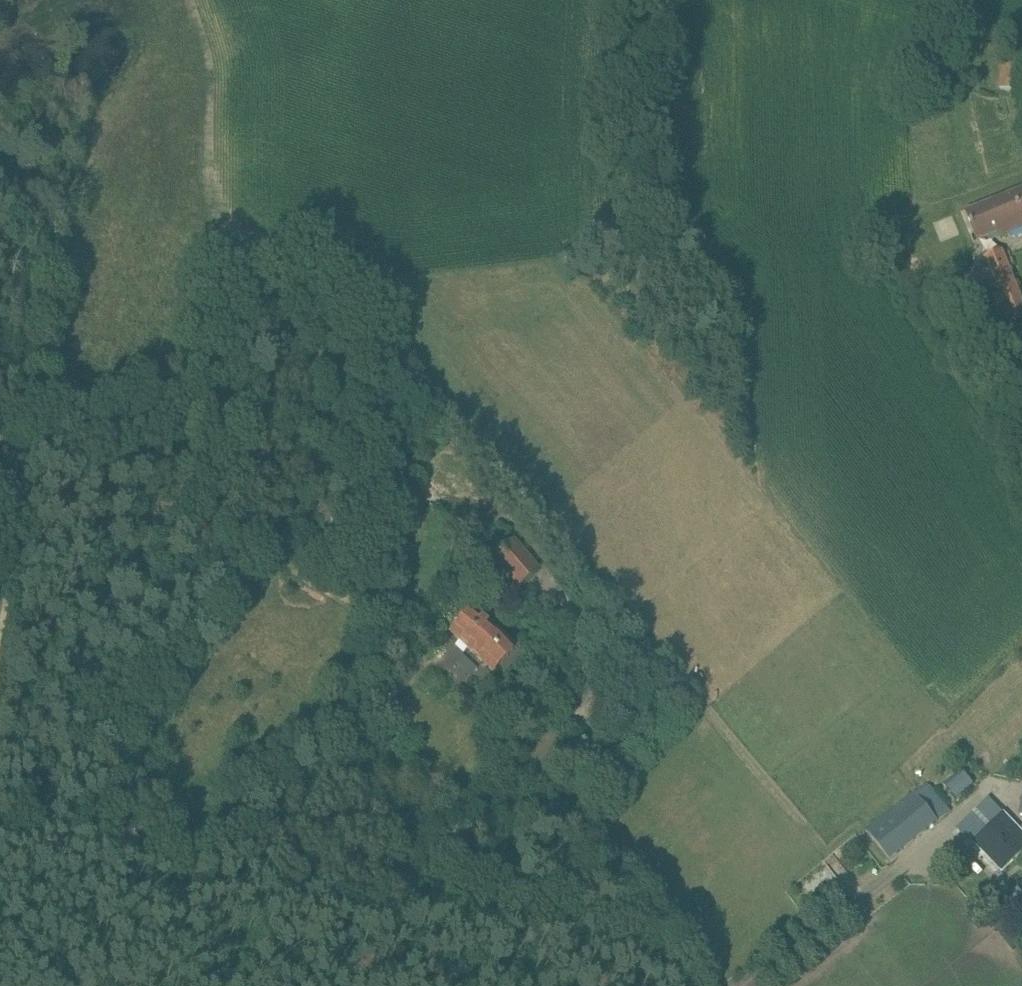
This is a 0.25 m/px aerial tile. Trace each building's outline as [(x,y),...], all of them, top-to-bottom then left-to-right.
[(1003,63),(998,87),(1020,91),(1021,84),(1021,67),(1003,63)] [(978,240),(998,231),(1000,236),(1021,227),(1021,189),(967,212),(978,240)] [(1017,321),(1021,319),(1021,295),(1003,251),(988,257),(993,268),(998,279),(1017,321)] [(998,279),(993,268),(976,275),(981,287),(995,281),(998,279)] [(515,592),(541,569),(515,539),(488,561),(515,592)] [(473,609),(451,632),(492,671),(514,647),(473,609)] [(867,831),(872,837),(890,860),(951,811),(931,784),(917,795),(914,791),(867,831)] [(973,840),(1003,871),(1021,852),(1021,832),(988,797),(957,827),(972,842),(973,840)] [(1017,916),(1021,911),(1021,891),(1019,887),(1003,901),(1017,916)]
